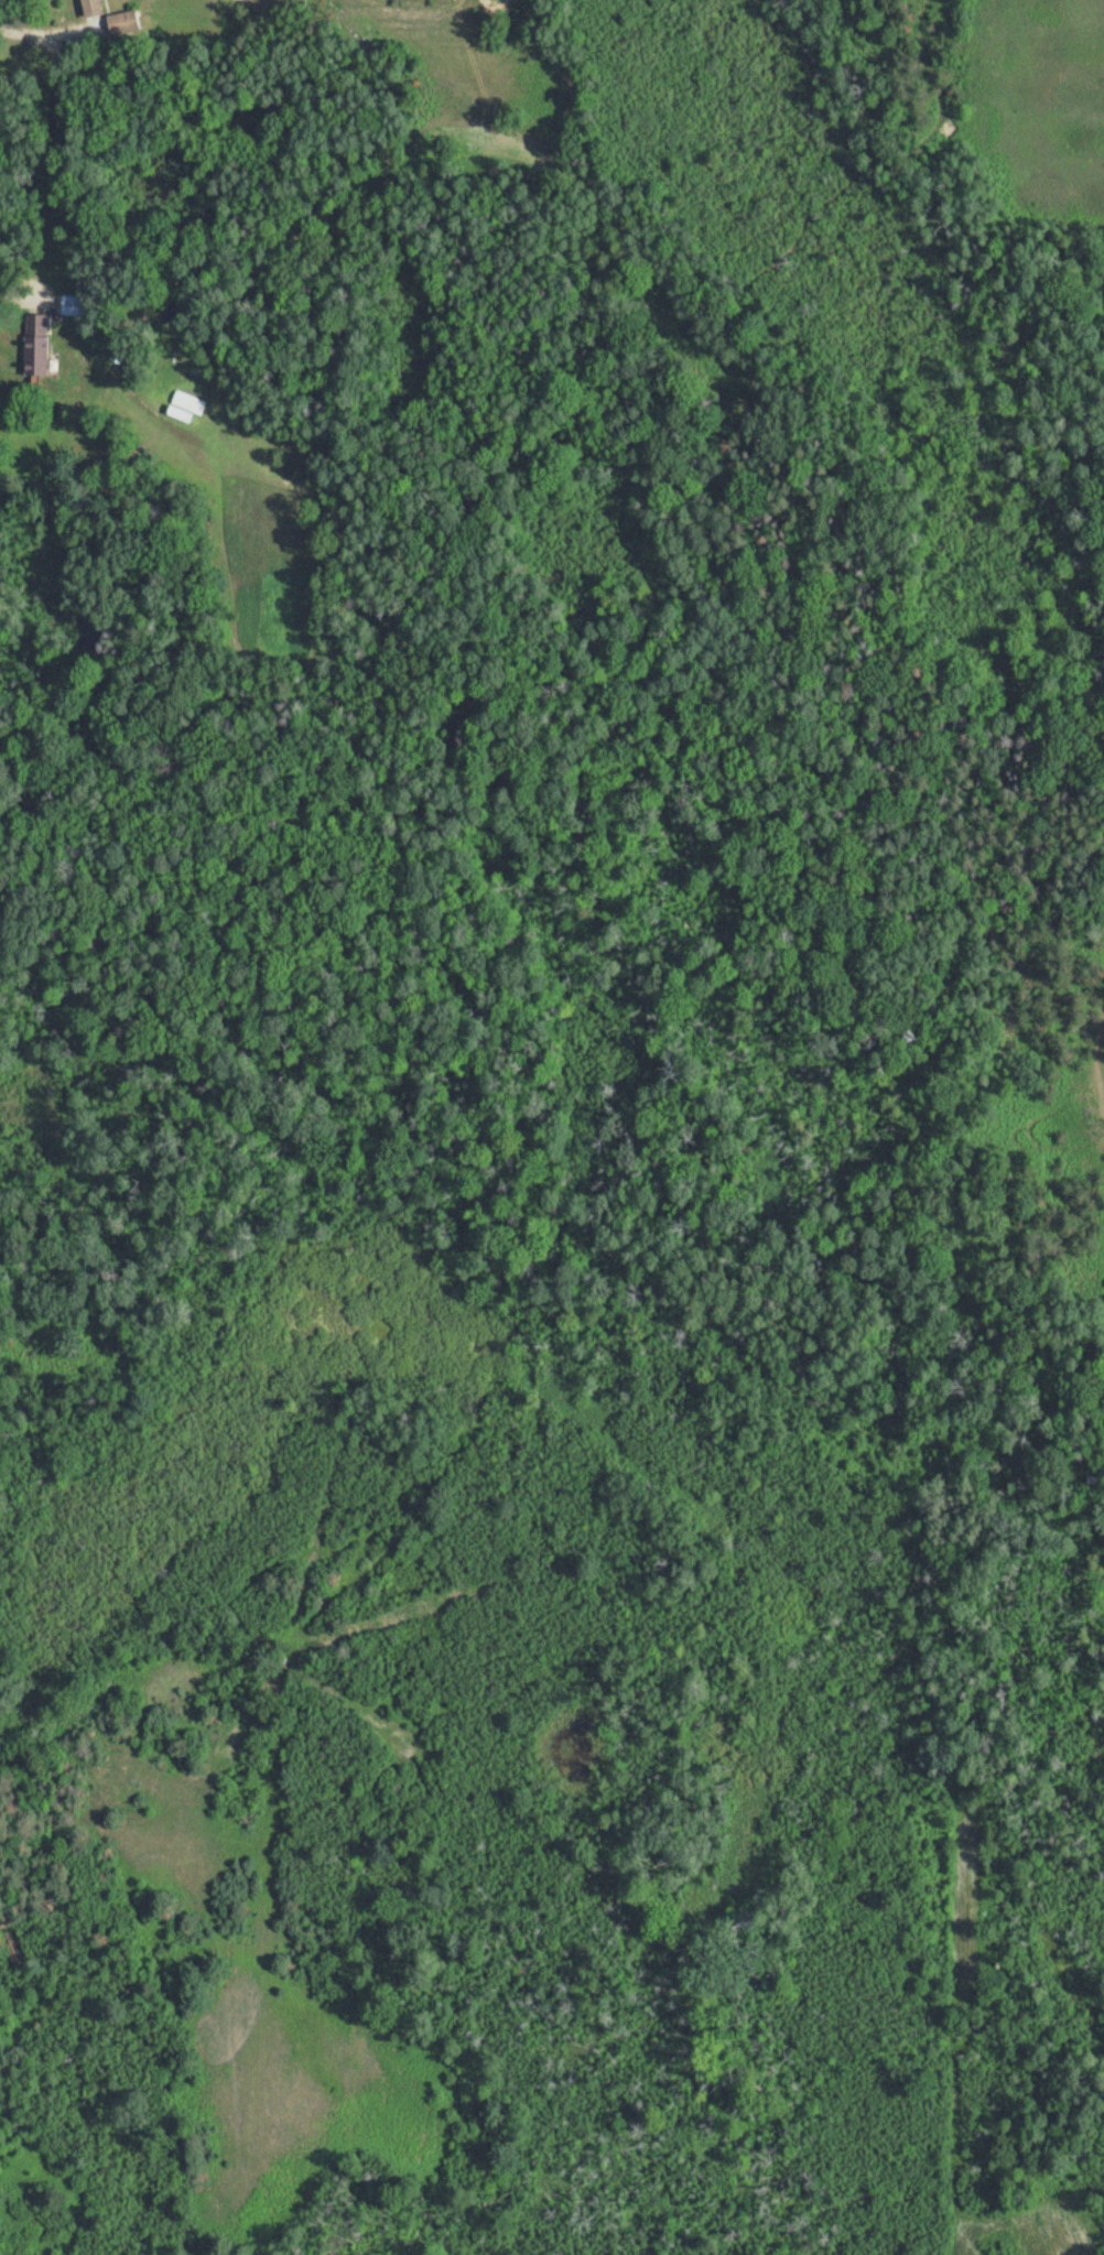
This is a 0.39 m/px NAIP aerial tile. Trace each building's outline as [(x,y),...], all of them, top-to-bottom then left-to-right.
[(135,33),(130,12),(106,16),(110,38),(135,33)] [(44,379),(44,315),(22,315),(21,378),(44,379)] [(203,402),(173,390),(167,404),(198,416),(203,402)]
